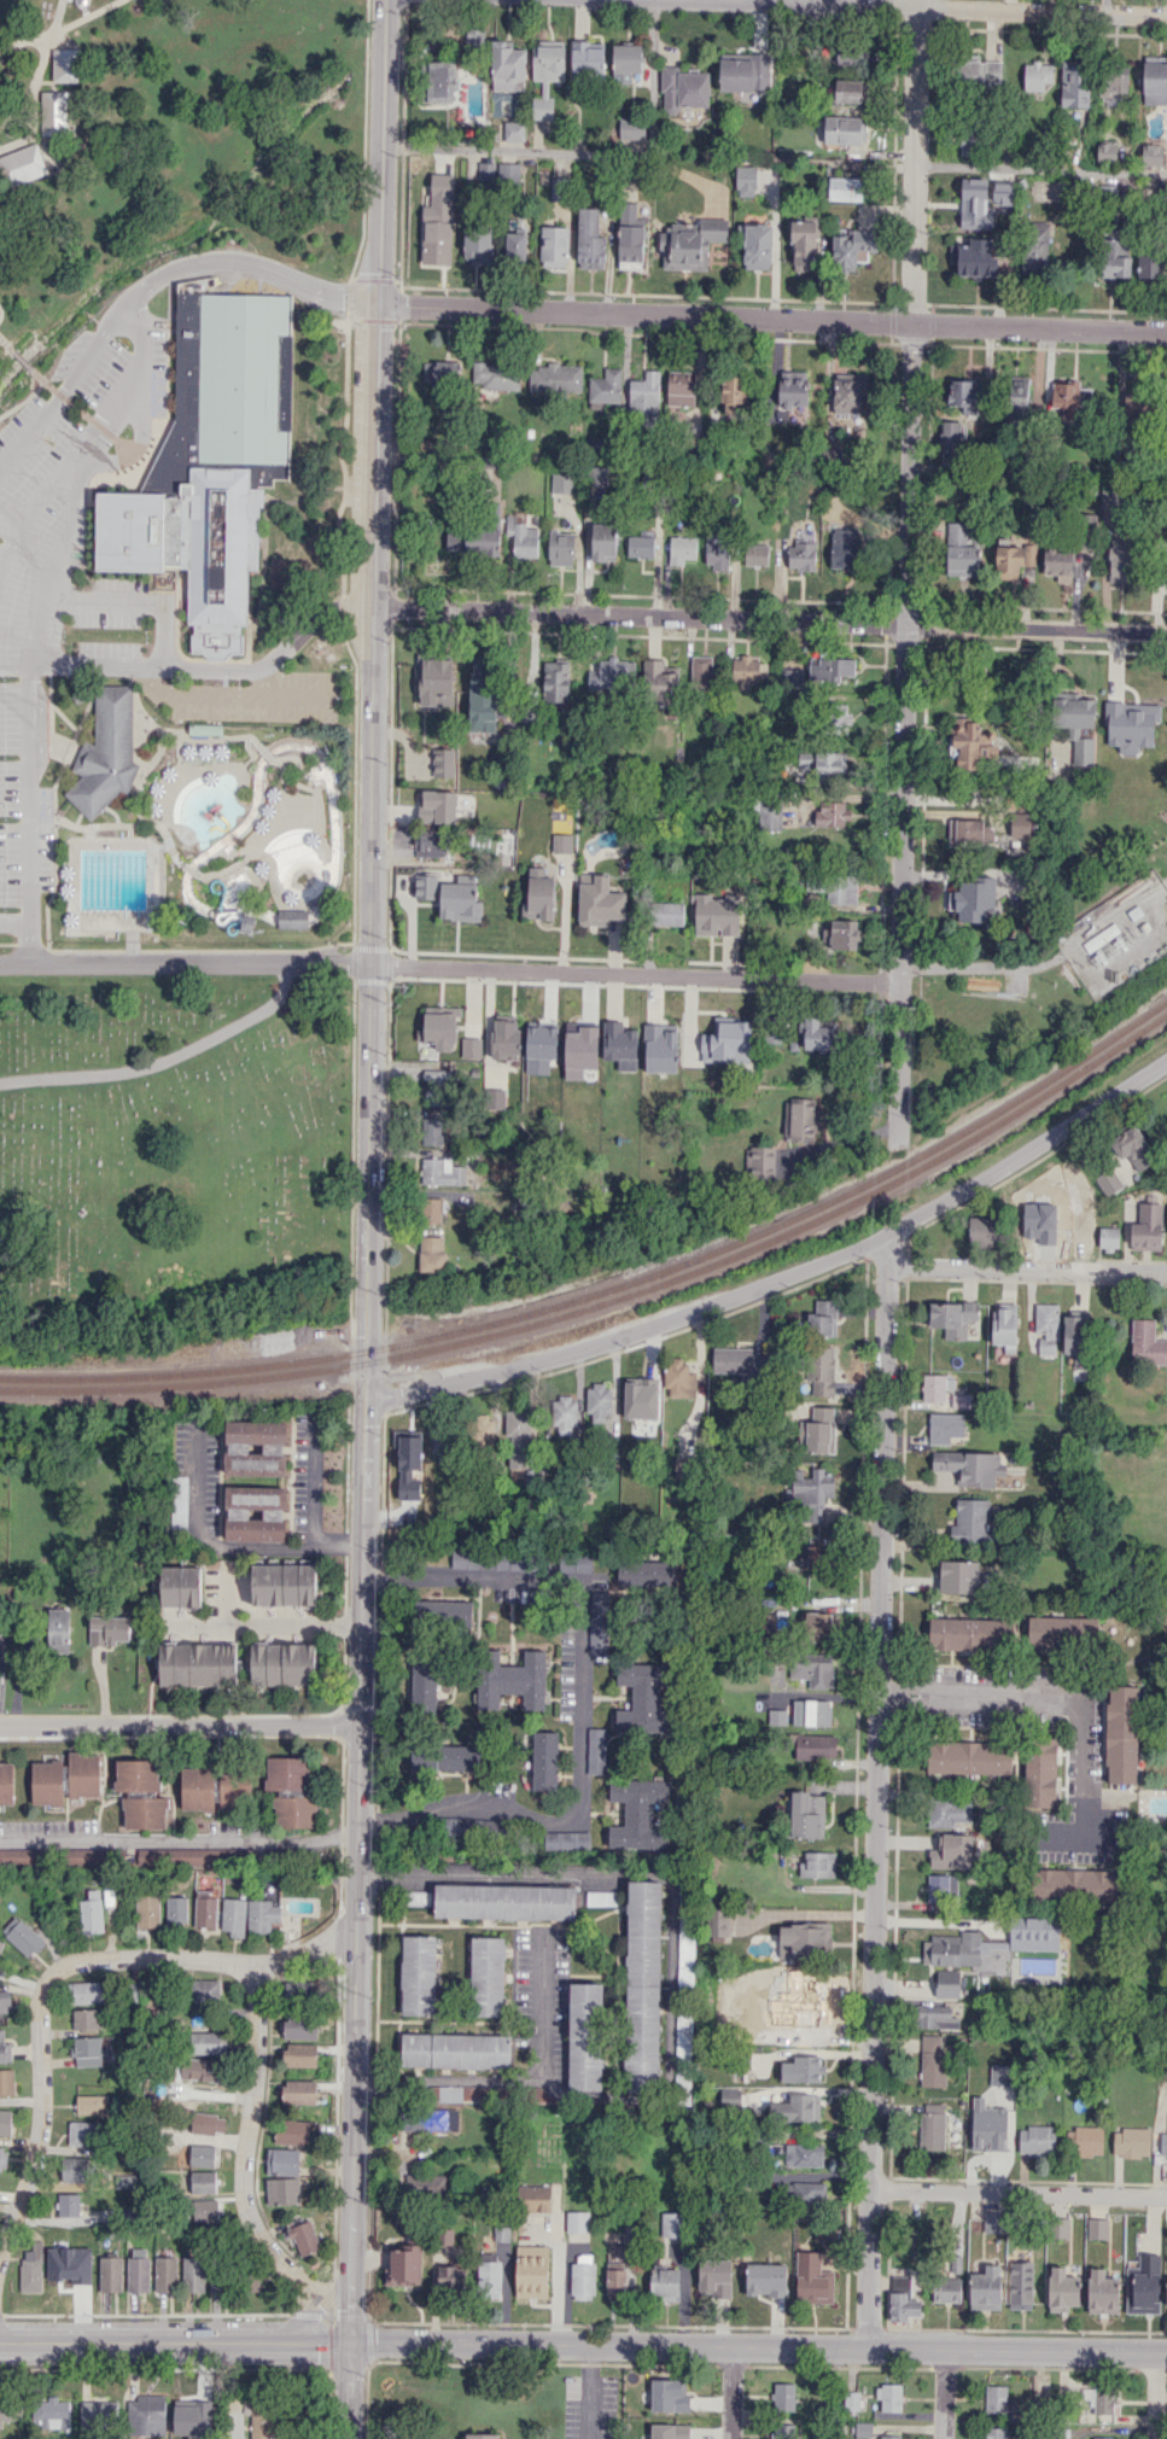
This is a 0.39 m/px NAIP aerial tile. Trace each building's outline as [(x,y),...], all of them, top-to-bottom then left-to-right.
[(492,90),(515,91),(515,79),(526,79),(526,49),(512,48),(513,40),(492,40),(492,90)] [(604,41),(572,41),(572,72),(604,72),(604,41)] [(643,45),(614,44),(612,83),(631,83),(631,71),(642,72),(643,45)] [(553,118),(554,97),(548,97),(548,80),(564,80),(565,45),(533,45),(532,80),(542,81),(542,97),(533,96),(532,118),(553,118)] [(52,80),(78,81),(78,48),(52,48),(52,80)] [(838,65),(868,64),(867,51),(837,51),(838,65)] [(751,58),(719,58),(720,90),(769,90),(768,53),(751,53),(751,58)] [(1145,56),(1166,56),(1166,95),(1144,94),(1145,56)] [(1002,61),(957,60),(957,82),(1002,83),(1002,61)] [(1087,107),(1088,61),(1061,60),(1061,106),(1087,107)] [(455,61),(427,61),(428,104),(450,104),(450,95),(456,95),(455,61)] [(1051,83),(1052,63),(1025,62),(1024,90),(1043,90),(1044,82),(1051,83)] [(677,71),(677,66),(662,66),(661,113),(677,113),(677,107),(709,108),(709,72),(677,71)] [(1128,93),(1128,74),(1100,72),(1099,97),(1117,98),(1117,93),(1128,93)] [(863,80),(836,79),(835,102),(862,103),(863,80)] [(42,134),(69,134),(68,91),(41,92),(42,134)] [(861,144),(862,117),(824,117),(824,144),(861,144)] [(644,139),(645,119),(620,118),(619,139),(644,139)] [(504,140),(524,141),(525,121),(505,120),(504,140)] [(979,130),(960,130),(959,154),(978,155),(979,130)] [(48,172),(36,142),(0,156),(0,168),(8,188),(48,172)] [(1116,142),(1097,142),(1097,161),(1116,162),(1116,142)] [(1142,163),(1142,142),(1163,142),(1162,163),(1142,163)] [(520,163),(499,163),(499,183),(520,182),(520,163)] [(757,166),(737,166),(737,196),(756,196),(757,166)] [(828,200),(862,201),(862,178),(829,177),(828,200)] [(959,227),(992,229),(993,212),(986,212),(988,179),(962,177),(959,227)] [(1063,182),(1034,181),(1033,200),(1062,201),(1063,182)] [(993,204),(1013,203),(1012,182),(993,183),(993,204)] [(636,225),(636,203),(620,202),(618,268),(642,268),(643,225),(636,225)] [(606,236),(599,236),(600,208),(578,207),(577,268),(605,268),(606,236)] [(424,262),(424,218),(453,220),(451,263),(424,262)] [(707,270),(708,241),(727,242),(728,219),(699,218),(699,232),(660,231),(659,254),(663,254),(663,269),(707,270)] [(793,271),(816,271),(815,219),(792,219),(793,271)] [(743,268),(771,269),(772,224),(745,223),(743,268)] [(567,270),(568,227),(542,226),(541,269),(567,270)] [(492,263),(493,231),(465,230),(464,262),(492,263)] [(507,233),(506,259),(526,260),(527,233),(507,233)] [(992,238),(969,238),(969,245),(950,244),(949,262),(957,262),(957,275),(998,276),(998,257),(991,257),(992,238)] [(1129,277),(1130,241),(1103,241),(1102,276),(1129,277)] [(1023,274),(1040,274),(1040,249),(1022,250),(1023,274)] [(1166,279),(1165,252),(1139,252),(1139,280),(1166,279)] [(138,491),(174,418),(176,291),(293,292),(290,479),(273,479),(273,485),(263,485),(263,488),(249,488),(249,466),(188,466),(188,482),(176,482),(176,492),(138,491)] [(424,361),(424,381),(433,382),(433,389),(458,390),(459,362),(424,361)] [(483,382),(483,389),(519,390),(520,363),(473,362),(473,382),(483,382)] [(582,365),(530,364),(530,391),(581,393),(582,365)] [(589,377),(589,402),(621,402),(622,368),(605,367),(604,377),(589,377)] [(645,380),(630,379),(629,412),(658,413),(659,370),(645,370),(645,380)] [(668,371),(667,405),(694,406),(695,372),(668,371)] [(807,372),(779,371),(778,408),(806,409),(807,372)] [(865,374),(834,373),(833,419),(864,420),(865,374)] [(722,409),(745,410),(746,376),(724,375),(722,409)] [(1027,419),(1028,376),(1009,376),(1008,419),(1027,419)] [(949,405),(975,405),(976,380),(950,379),(949,405)] [(1080,419),(1080,411),(1090,411),(1091,387),(1080,387),(1080,381),(1053,380),(1052,407),(1062,407),(1062,418),(1080,419)] [(95,491),(138,491),(176,492),(176,482),(188,482),(188,466),(249,466),(249,488),(263,488),(262,504),(258,504),(257,567),(246,567),(246,624),(240,624),(240,635),(243,635),(243,653),(231,653),(224,659),(208,659),(200,652),(191,652),(191,634),(193,634),(193,624),(187,624),(188,566),(179,566),(179,564),(159,564),(159,570),(94,568),(95,491)] [(607,467),(590,467),(590,487),(607,487),(607,467)] [(573,473),(552,473),(552,492),(572,493),(573,473)] [(1075,548),(1094,548),(1094,514),(1076,514),(1075,548)] [(514,535),(514,556),(537,556),(538,527),(525,527),(525,516),(506,515),(506,535),(514,535)] [(947,576),(979,576),(980,545),(966,545),(967,522),(948,522),(947,576)] [(592,560),(616,561),(617,524),(593,523),(592,560)] [(446,551),(499,553),(500,528),(447,527),(446,551)] [(857,529),(831,529),(830,567),(856,567),(857,529)] [(548,565),(573,566),(574,531),(549,530),(548,565)] [(654,536),(628,535),(628,557),(654,558),(654,536)] [(705,570),(728,571),(729,535),(706,535),(705,570)] [(697,537),(670,536),(669,564),(684,564),(684,558),(696,558),(697,537)] [(815,569),(816,539),(796,539),(795,546),(788,546),(787,568),(815,569)] [(1108,582),(1131,582),(1132,540),(1110,539),(1108,582)] [(768,566),(768,545),(745,544),(744,565),(768,566)] [(997,545),(995,578),(1018,579),(1018,565),(1035,566),(1036,546),(997,545)] [(1057,582),(1071,582),(1072,547),(1045,547),(1044,575),(1057,575),(1057,582)] [(691,685),(711,685),(712,656),(692,655),(691,685)] [(469,738),(493,739),(496,657),(471,656),(469,738)] [(732,657),(732,680),(766,681),(767,658),(732,657)] [(841,681),(841,675),(854,676),(855,658),(820,657),(819,664),(810,664),(809,680),(841,681)] [(421,705),(421,696),(419,696),(419,658),(454,658),(454,705),(421,705)] [(590,659),(588,687),(629,689),(631,660),(590,659)] [(666,667),(666,660),(647,659),(645,703),(677,704),(679,667),(666,667)] [(569,661),(544,660),(543,702),(568,702),(569,661)] [(802,669),(781,669),(781,687),(803,687),(802,669)] [(65,793),(69,797),(91,819),(121,790),(128,793),(140,764),(133,762),(134,685),(97,685),(97,745),(86,740),(72,770),(83,775),(65,793)] [(1073,764),(1093,764),(1093,737),(1080,737),(1079,727),(1095,727),(1095,698),(1056,698),(1056,727),(1068,727),(1068,739),(1073,739),(1073,764)] [(1160,704),(1106,702),(1105,745),(1119,746),(1119,754),(1139,754),(1139,746),(1153,746),(1153,722),(1160,722),(1160,704)] [(188,723),(187,733),(222,734),(222,724),(188,723)] [(432,775),(433,747),(455,748),(454,776),(432,775)] [(846,773),(846,751),(799,750),(798,772),(846,773)] [(419,821),(419,807),(424,807),(424,790),(456,792),(456,824),(433,823),(433,822),(419,821)] [(782,797),(755,798),(756,830),(783,829),(782,797)] [(848,802),(817,801),(816,828),(847,829),(848,802)] [(1031,813),(1011,812),(1011,835),(1031,836),(1031,813)] [(949,820),(948,845),(982,846),(982,840),(991,840),(992,821),(949,820)] [(445,857),(445,833),(416,833),(416,857),(445,857)] [(554,852),(554,833),(574,834),(573,853),(554,852)] [(523,916),(523,900),(529,900),(530,867),(545,867),(545,877),(556,877),(555,921),(539,921),(539,917),(523,916)] [(414,899),(415,873),(438,874),(438,882),(457,882),(457,874),(475,874),(474,883),(478,883),(478,900),(483,900),(482,921),(440,920),(440,899),(414,899)] [(579,924),(582,874),(609,875),(608,892),(625,893),(624,920),(609,918),(608,926),(579,924)] [(856,904),(856,876),(827,877),(827,904),(856,904)] [(957,921),(995,922),(996,876),(983,876),(983,882),(959,881),(959,891),(949,891),(949,910),(958,910),(957,921)] [(647,924),(648,900),(685,902),(684,926),(647,924)] [(698,923),(699,900),(739,900),(739,924),(698,923)] [(308,928),(307,910),(278,910),(278,928),(308,928)] [(858,920),(835,919),(835,949),(858,949),(858,920)] [(422,1043),(424,1006),(461,1008),(461,1015),(456,1015),(456,1043),(451,1043),(451,1051),(436,1051),(436,1043),(422,1043)] [(820,1018),(798,1018),(798,1048),(832,1047),(832,1027),(820,1027),(820,1018)] [(702,1033),(701,1061),(752,1062),(753,1020),(715,1019),(714,1033),(702,1033)] [(492,1040),(494,1020),(520,1021),(519,1041),(492,1040)] [(532,1041),(532,1021),(560,1022),(559,1043),(532,1041)] [(603,1061),(605,1028),(609,1029),(609,1021),(623,1021),(623,1029),(637,1029),(636,1057),(619,1057),(619,1061),(603,1061)] [(571,1052),(572,1022),(599,1022),(597,1043),(593,1043),(593,1052),(571,1052)] [(650,1045),(650,1023),(677,1025),(677,1046),(650,1045)] [(783,1027),(767,1026),(765,1046),(781,1048),(783,1027)] [(462,1057),(463,1037),(483,1038),(482,1058),(462,1057)] [(450,1105),(451,1070),(425,1070),(424,1096),(430,1096),(429,1105),(450,1105)] [(566,1097),(567,1076),(587,1076),(587,1097),(566,1097)] [(489,1108),(504,1109),(505,1093),(490,1093),(489,1108)] [(785,1098),(784,1138),(817,1139),(818,1109),(814,1109),(815,1099),(785,1098)] [(443,1119),(423,1118),(422,1144),(442,1145),(443,1119)] [(1119,1159),(1129,1154),(1137,1171),(1155,1162),(1138,1125),(1110,1138),(1119,1159)] [(774,1178),(775,1147),(746,1146),(745,1177),(774,1178)] [(422,1184),(466,1184),(466,1165),(451,1166),(451,1157),(421,1158),(422,1184)] [(1105,1196),(1122,1188),(1113,1168),(1095,1175),(1105,1196)] [(441,1223),(442,1198),(420,1198),(420,1223),(441,1223)] [(1162,1203),(1139,1202),(1139,1223),(1131,1222),(1131,1249),(1162,1250),(1162,1203)] [(995,1217),(968,1216),(968,1241),(994,1241),(995,1217)] [(1118,1249),(1119,1227),(1100,1227),(1099,1249),(1118,1249)] [(445,1235),(419,1236),(420,1272),(446,1272),(445,1235)] [(837,1300),(815,1300),(815,1313),(808,1313),(807,1335),(836,1336),(837,1300)] [(930,1302),(929,1327),(944,1327),(944,1339),(967,1340),(967,1320),(978,1320),(978,1303),(930,1302)] [(993,1344),(1004,1344),(1004,1353),(1015,1353),(1017,1303),(994,1302),(993,1344)] [(1057,1303),(1035,1304),(1035,1335),(1038,1335),(1039,1354),(1058,1354),(1057,1303)] [(1065,1354),(1074,1353),(1074,1368),(1088,1367),(1086,1315),(1063,1316),(1065,1354)] [(1132,1318),(1131,1363),(1166,1363),(1166,1340),(1154,1339),(1155,1319),(1132,1318)] [(712,1372),(764,1373),(764,1353),(751,1353),(751,1348),(713,1347),(712,1372)] [(812,1395),(834,1396),(835,1348),(808,1347),(807,1381),(812,1381),(812,1395)] [(668,1397),(695,1398),(695,1373),(689,1373),(689,1360),(665,1359),(664,1388),(669,1388),(668,1397)] [(922,1400),(945,1401),(946,1375),(923,1374),(922,1400)] [(656,1418),(657,1378),(625,1377),(624,1418),(656,1418)] [(609,1384),(587,1384),(588,1422),(604,1422),(604,1413),(610,1413),(609,1384)] [(577,1397),(557,1396),(555,1434),(576,1435),(577,1397)] [(509,1481),(529,1481),(528,1407),(507,1407),(509,1481)] [(928,1444),(950,1444),(950,1436),(964,1436),(964,1414),(929,1413),(928,1444)] [(471,1445),(494,1446),(495,1416),(472,1415),(471,1445)] [(227,1474),(227,1452),(231,1452),(231,1443),(227,1443),(227,1420),(287,1422),(287,1445),(284,1445),(284,1454),(286,1454),(286,1475),(227,1474)] [(432,1452),(455,1453),(456,1432),(433,1431),(432,1452)] [(932,1470),(957,1471),(956,1484),(1002,1485),(1003,1453),(932,1451),(932,1470)] [(674,1478),(688,1478),(688,1456),(675,1456),(674,1478)] [(834,1498),(834,1469),(812,1469),(812,1474),(793,1474),(792,1521),(826,1521),(826,1498),(834,1498)] [(188,1476),(173,1476),(172,1532),(187,1533),(188,1476)] [(227,1539),(227,1517),(231,1517),(231,1509),(227,1509),(227,1486),(287,1487),(287,1509),(284,1509),(284,1518),(286,1518),(286,1540),(227,1539)] [(956,1499),(956,1524),(949,1524),(950,1541),(989,1540),(988,1498),(956,1499)] [(809,1569),(826,1568),(825,1535),(808,1536),(809,1569)] [(452,1567),(532,1570),(532,1552),(453,1550),(452,1567)] [(591,1572),(591,1556),(562,1555),(562,1571),(591,1572)] [(619,1559),(677,1560),(677,1587),(619,1586),(619,1559)] [(939,1592),(978,1593),(979,1561),(940,1560),(939,1592)] [(253,1605),(253,1563),(316,1564),(316,1591),(322,1591),(322,1606),(253,1605)] [(162,1606),(162,1566),(202,1566),(200,1606),(162,1606)] [(608,1591),(590,1591),(589,1652),(607,1652),(608,1591)] [(414,1600),(472,1601),(471,1627),(413,1626),(414,1600)] [(70,1609),(48,1608),(47,1652),(69,1653),(70,1609)] [(832,1613),(804,1612),(803,1641),(831,1641),(832,1613)] [(1031,1615),(1098,1616),(1098,1645),(1029,1644),(1031,1615)] [(128,1644),(128,1616),(89,1616),(89,1643),(128,1644)] [(932,1618),(1015,1621),(1015,1650),(932,1647),(932,1618)] [(252,1645),(252,1684),(316,1684),(316,1644),(252,1645)] [(161,1645),(235,1645),(235,1671),(239,1671),(239,1684),(161,1684),(161,1645)] [(479,1708),(480,1650),(500,1650),(500,1664),(525,1665),(525,1650),(547,1650),(545,1709),(524,1708),(525,1693),(498,1692),(498,1708),(479,1708)] [(414,1716),(414,1658),(439,1658),(438,1716),(414,1716)] [(832,1662),(790,1661),(790,1678),(809,1678),(809,1688),(832,1688),(832,1662)] [(618,1664),(676,1665),(675,1685),(660,1685),(660,1710),(676,1710),(676,1732),(617,1732),(617,1710),(632,1710),(632,1685),(617,1684),(618,1664)] [(1111,1686),(1110,1703),(1107,1703),(1107,1764),(1109,1764),(1109,1781),(1137,1782),(1138,1687),(1111,1686)] [(830,1700),(793,1699),(793,1725),(830,1726),(830,1700)] [(785,1709),(769,1710),(770,1725),(786,1724),(785,1709)] [(606,1728),(588,1728),(587,1774),(605,1774),(606,1728)] [(533,1790),(535,1732),(559,1733),(558,1790),(533,1790)] [(795,1759),(836,1759),(836,1735),(795,1734),(795,1759)] [(1027,1737),(1025,1807),(1056,1807),(1057,1738),(1027,1737)] [(929,1743),(1013,1744),(1011,1773),(928,1772),(929,1743)] [(413,1744),(480,1745),(480,1770),(413,1769),(413,1744)] [(100,1752),(69,1752),(69,1801),(80,1801),(80,1797),(101,1796),(100,1752)] [(314,1827),(315,1795),(308,1795),(308,1757),(268,1757),(268,1792),(276,1792),(275,1827),(314,1827)] [(159,1760),(116,1759),(115,1790),(159,1791),(159,1760)] [(0,1761),(0,1805),(14,1805),(13,1761),(0,1761)] [(32,1761),(32,1804),(45,1804),(45,1807),(63,1807),(63,1761),(32,1761)] [(181,1811),(214,1810),(213,1767),(181,1767),(181,1811)] [(222,1772),(220,1805),(249,1806),(250,1773),(222,1772)] [(611,1780),(669,1781),(669,1801),(653,1801),(653,1826),(669,1826),(669,1849),(609,1848),(611,1826),(625,1826),(626,1801),(611,1801),(611,1780)] [(791,1837),(824,1838),(825,1793),(792,1793),(791,1837)] [(929,1826),(972,1825),(971,1803),(953,1803),(952,1796),(928,1797),(929,1826)] [(166,1829),(167,1798),(123,1797),(123,1828),(166,1829)] [(442,1834),(494,1835),(494,1819),(443,1818),(442,1834)] [(590,1831),(544,1832),(544,1849),(590,1849),(590,1831)] [(971,1868),(971,1834),(939,1833),(939,1849),(930,1848),(929,1867),(971,1868)] [(138,1850),(138,1865),(256,1863),(256,1847),(138,1850)] [(63,1864),(105,1865),(106,1849),(63,1848),(63,1864)] [(0,1849),(0,1864),(47,1865),(47,1849),(0,1849)] [(800,1877),(835,1877),(835,1852),(805,1851),(805,1863),(800,1863),(800,1877)] [(1033,1868),(1118,1871),(1116,1901),(1032,1898),(1033,1868)] [(928,1901),(956,1902),(957,1874),(928,1874),(928,1901)] [(625,2089),(629,1880),(663,1880),(659,2090),(625,2089)] [(436,1884),(574,1887),(574,1919),(434,1916),(436,1884)] [(80,1900),(82,1934),(104,1932),(103,1903),(113,1902),(112,1889),(87,1890),(88,1900),(80,1900)] [(216,1927),(217,1892),(195,1892),(195,1927),(216,1927)] [(160,1927),(159,1895),(136,1895),(136,1928),(160,1927)] [(166,1926),(187,1926),(187,1897),(166,1896),(166,1926)] [(222,1934),(245,1934),(246,1898),(222,1898),(222,1934)] [(280,1922),(280,1901),(248,1901),(247,1933),(270,1933),(271,1922),(280,1922)] [(729,1938),(730,1908),(708,1908),(706,1937),(729,1938)] [(29,1959),(45,1942),(17,1915),(1,1931),(29,1959)] [(678,1987),(693,1987),(694,1916),(680,1916),(678,1987)] [(923,1964),(973,1965),(973,1973),(1015,1974),(1016,1951),(1058,1952),(1059,1919),(1026,1918),(1025,1927),(1009,1927),(1009,1941),(981,1941),(981,1930),(960,1930),(960,1937),(923,1936),(923,1964)] [(779,1923),(779,1958),(813,1958),(813,1948),(831,1948),(831,1923),(779,1923)] [(404,1935),(437,1936),(436,2014),(403,2014),(404,1935)] [(473,1937),(506,1937),(504,2017),(472,2015),(473,1937)] [(935,1996),(959,1997),(961,1971),(936,1970),(935,1996)] [(222,2002),(221,1979),(190,1980),(191,2003),(222,2002)] [(314,1979),(286,1982),(287,2002),(316,2000),(314,1979)] [(69,2003),(100,2002),(99,1981),(68,1982),(69,2003)] [(568,2089),(571,1983),(605,1984),(602,2089),(568,2089)] [(11,2012),(10,1990),(0,1990),(0,2012),(11,2012)] [(959,2028),(959,2017),(951,2017),(951,2006),(917,2005),(916,2027),(959,2028)] [(73,2029),(101,2028),(101,2009),(72,2009),(73,2029)] [(677,2010),(676,2064),(691,2064),(692,2011),(677,2010)] [(827,2011),(801,2012),(801,2020),(791,2020),(792,2037),(828,2035),(827,2011)] [(284,2039),(317,2038),(317,2016),(283,2017),(284,2039)] [(743,2042),(769,2041),(768,2022),(743,2023),(743,2042)] [(0,2030),(0,2062),(11,2062),(11,2043),(4,2043),(4,2030),(0,2030)] [(222,2053),(222,2032),(188,2032),(189,2053),(222,2053)] [(404,2034),(503,2036),(503,2066),(403,2065),(404,2034)] [(944,2087),(946,2036),(921,2035),(920,2086),(944,2087)] [(103,2036),(72,2037),(73,2056),(75,2056),(75,2066),(101,2065),(101,2055),(103,2055),(103,2036)] [(316,2067),(317,2044),(285,2043),(284,2066),(316,2067)] [(822,2081),(821,2055),(793,2055),(793,2062),(781,2062),(782,2082),(822,2081)] [(1011,2085),(1012,2064),(991,2064),(991,2085),(1011,2085)] [(0,2069),(0,2095),(14,2095),(13,2069),(0,2069)] [(317,2081),(282,2080),(282,2103),(316,2104),(317,2081)] [(491,2086),(433,2085),(433,2101),(491,2101),(491,2086)] [(76,2095),(76,2114),(108,2113),(107,2095),(76,2095)] [(972,2150),(1006,2150),(1007,2108),(985,2107),(985,2096),(973,2096),(972,2150)] [(920,2149),(944,2150),(945,2103),(921,2103),(920,2149)] [(458,2131),(458,2109),(400,2108),(400,2130),(458,2131)] [(11,2135),(12,2110),(0,2109),(0,2134),(11,2135)] [(190,2131),(222,2137),(225,2117),(193,2112),(190,2131)] [(309,2145),(310,2121),(276,2119),(275,2144),(309,2145)] [(69,2144),(96,2145),(97,2122),(69,2121),(69,2144)] [(1055,2127),(1020,2126),(1019,2154),(1054,2155),(1055,2127)] [(1102,2155),(1102,2127),(1068,2127),(1068,2155),(1102,2155)] [(1113,2156),(1149,2157),(1150,2129),(1114,2128),(1113,2156)] [(823,2167),(824,2144),(786,2143),(785,2166),(823,2167)] [(216,2166),(215,2145),(193,2145),(193,2167),(216,2166)] [(298,2175),(299,2149),(267,2148),(266,2173),(298,2175)] [(62,2182),(89,2181),(89,2157),(62,2157),(62,2182)] [(191,2193),(215,2193),(215,2171),(191,2171),(191,2193)] [(118,2187),(136,2187),(136,2175),(117,2175),(118,2187)] [(300,2203),(299,2178),(266,2178),(267,2204),(300,2203)] [(824,2183),(787,2182),(786,2201),(823,2203),(824,2183)] [(551,2211),(551,2186),(520,2186),(520,2212),(551,2211)] [(79,2193),(58,2194),(58,2216),(79,2216),(79,2193)] [(218,2198),(190,2197),(189,2222),(217,2222),(218,2198)] [(566,2231),(589,2232),(590,2211),(567,2211),(566,2231)] [(662,2237),(684,2236),(684,2212),(661,2212),(662,2237)] [(984,2232),(1004,2232),(1004,2212),(984,2212),(984,2232)] [(1069,2237),(1068,2218),(1051,2218),(1052,2237),(1069,2237)] [(1107,2219),(1087,2219),(1087,2239),(1107,2239),(1107,2219)] [(286,2228),(289,2239),(295,2237),(300,2256),(320,2250),(312,2220),(286,2228)] [(509,2241),(510,2226),(494,2226),(494,2241),(509,2241)] [(21,2291),(41,2291),(42,2241),(31,2240),(31,2250),(21,2250),(21,2291)] [(549,2246),(517,2245),(516,2297),(548,2297),(549,2246)] [(384,2286),(422,2285),(422,2247),(390,2247),(391,2268),(384,2268),(384,2286)] [(148,2292),(148,2248),(128,2248),(128,2292),(148,2292)] [(832,2303),(833,2270),(820,2270),(821,2251),(797,2250),(796,2302),(832,2303)] [(1126,2266),(1125,2313),(1159,2313),(1160,2254),(1139,2253),(1139,2266),(1126,2266)] [(570,2299),(593,2299),(594,2254),(578,2254),(578,2262),(571,2262),(570,2299)] [(950,2272),(961,2272),(961,2256),(951,2256),(950,2272)] [(121,2257),(99,2257),(100,2292),(122,2291),(121,2257)] [(155,2291),(177,2292),(177,2257),(155,2257),(155,2291)] [(183,2257),(182,2291),(204,2292),(205,2257),(183,2257)] [(731,2258),(698,2259),(699,2296),(731,2296),(731,2258)] [(501,2261),(478,2261),(477,2300),(500,2300),(501,2261)] [(1033,2261),(1010,2261),(1009,2309),(1032,2309),(1033,2261)] [(259,2291),(259,2264),(240,2263),(240,2291),(259,2291)] [(607,2263),(606,2298),(627,2298),(627,2263),(607,2263)] [(786,2264),(746,2263),(746,2294),(786,2295),(786,2264)] [(970,2309),(1000,2309),(1000,2264),(985,2264),(984,2274),(970,2274),(970,2309)] [(89,2265),(72,2266),(73,2281),(90,2281),(89,2265)] [(1048,2311),(1069,2311),(1069,2305),(1079,2305),(1079,2276),(1065,2276),(1066,2266),(1049,2265),(1048,2311)] [(466,2266),(438,2266),(437,2289),(465,2290),(466,2266)] [(1088,2312),(1118,2312),(1119,2277),(1105,2277),(1105,2268),(1089,2268),(1088,2312)] [(650,2292),(688,2293),(689,2280),(686,2280),(687,2270),(651,2269),(650,2292)] [(908,2275),(890,2275),(890,2321),(907,2321),(907,2316),(921,2315),(921,2299),(909,2299),(908,2275)] [(933,2301),(960,2302),(961,2279),(933,2278),(933,2301)] [(651,2411),(690,2412),(690,2392),(685,2392),(686,2379),(651,2379),(651,2411)] [(794,2383),(773,2383),(774,2411),(795,2410),(794,2383)] [(881,2411),(901,2411),(901,2384),(876,2384),(876,2399),(881,2399),(881,2411)] [(1006,2386),(986,2386),(986,2413),(1006,2413),(1006,2386)] [(1095,2414),(1114,2413),(1114,2387),(1094,2387),(1095,2414)] [(859,2409),(859,2392),(845,2392),(844,2409),(859,2409)] [(165,2396),(128,2396),(128,2435),(165,2434),(165,2396)] [(2,2427),(2,2420),(14,2419),(13,2397),(0,2397),(0,2427),(2,2427)] [(69,2401),(58,2400),(58,2398),(35,2398),(34,2428),(68,2429),(69,2401)] [(79,2399),(80,2427),(118,2426),(118,2398),(79,2399)] [(174,2433),(209,2433),(208,2400),(173,2401),(174,2433)] [(872,2422),(855,2422),(856,2437),(872,2436),(872,2422)] [(690,2425),(651,2424),(651,2438),(689,2438),(690,2425)] [(774,2424),(773,2438),(792,2438),(793,2424),(774,2424)] [(985,2427),(985,2438),(1006,2438),(1006,2428),(985,2427)]
